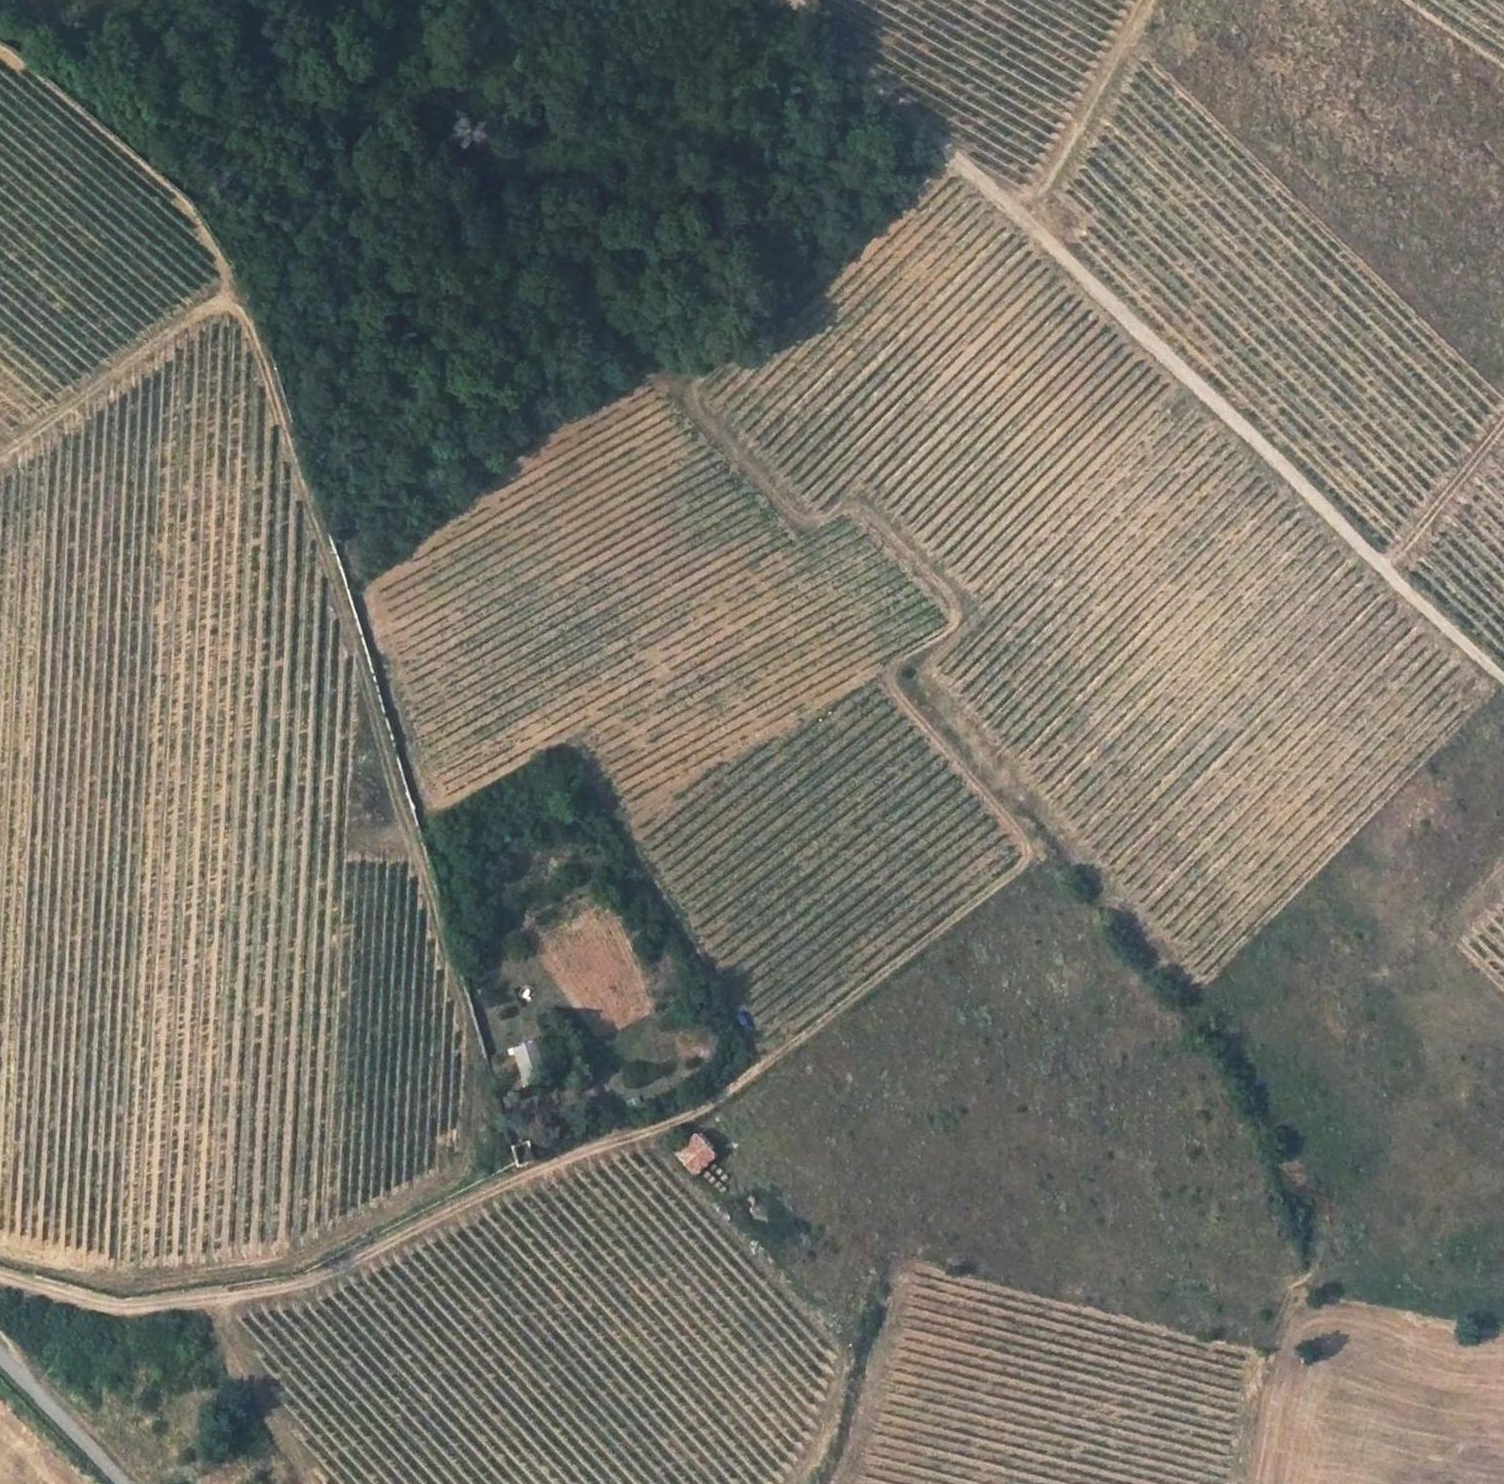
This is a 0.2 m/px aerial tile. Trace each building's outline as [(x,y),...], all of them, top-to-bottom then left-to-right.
[(535,1043),(513,1050),(526,1090),(547,1083),(535,1043)] [(696,1137),(676,1155),(694,1175),(714,1157),(696,1137)]
